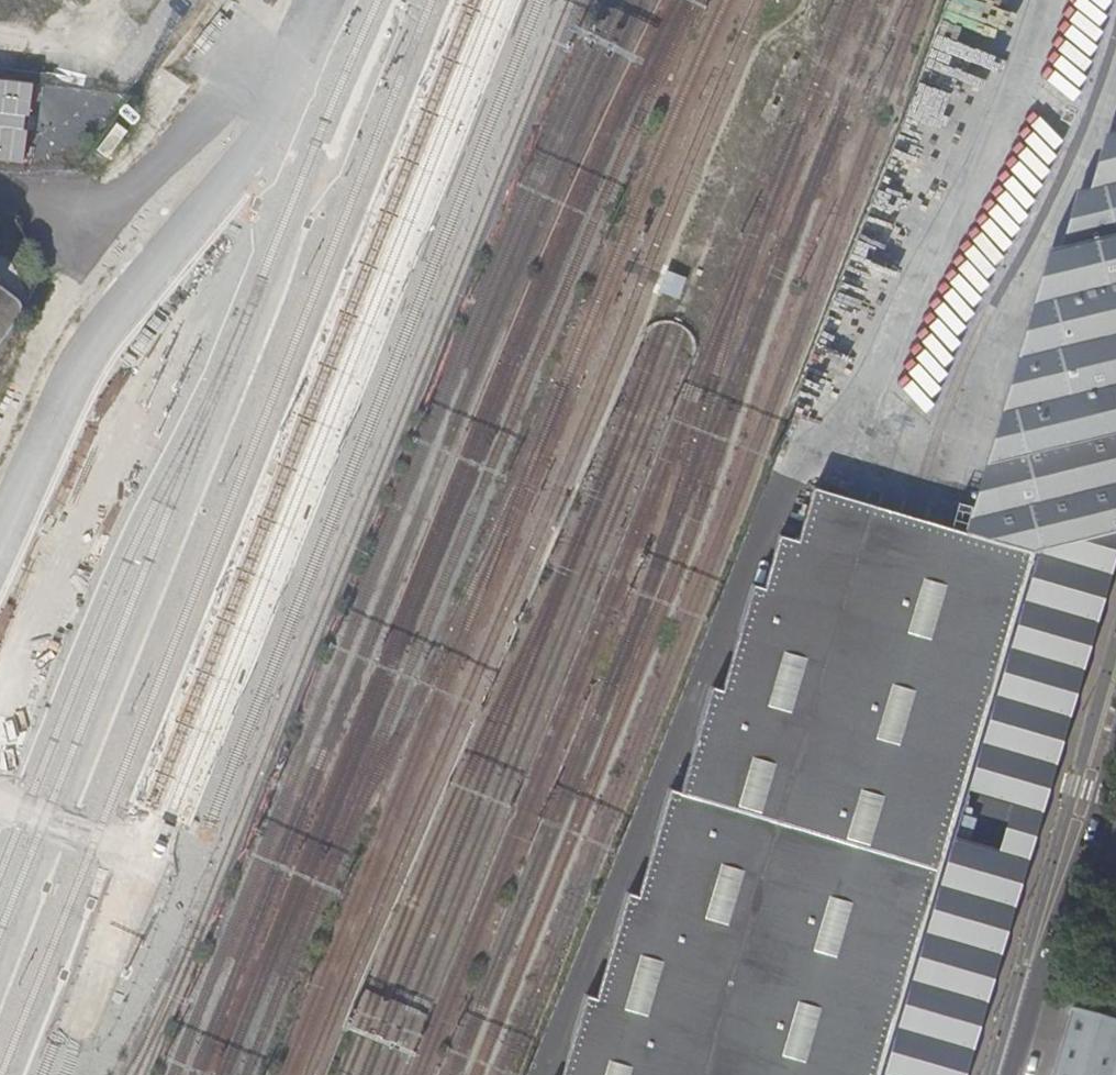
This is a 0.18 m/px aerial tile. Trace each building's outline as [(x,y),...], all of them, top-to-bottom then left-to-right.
[(26,162),(36,81),(0,77),(0,159),(26,162)] [(1115,524),(1115,129),(1091,185),(1054,253),(990,451),(966,531),(1002,541),(1031,550),(920,921),(874,1074),(954,1074),(1115,524)] [(814,485),(798,538),(781,533),(765,585),(756,582),(724,688),(712,685),(680,791),(669,787),(637,894),(628,891),(596,998),(584,994),(560,1074),(874,1074),(920,921),(1031,550),(1002,541),(966,531),(907,514),(814,485)] [(1071,1012),(1053,1074),(1115,1074),(1115,1025),(1071,1012)]
